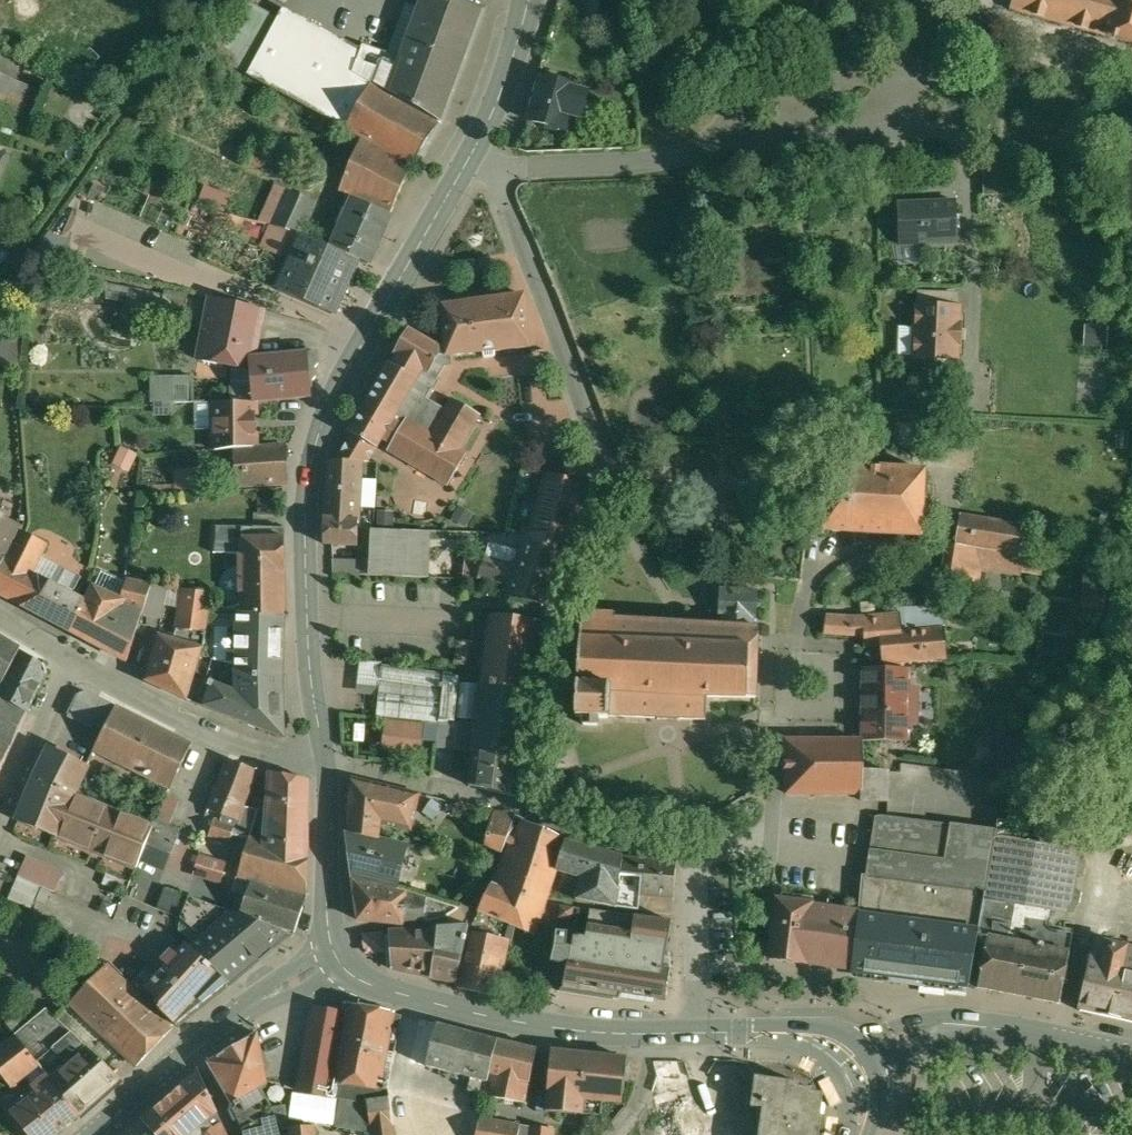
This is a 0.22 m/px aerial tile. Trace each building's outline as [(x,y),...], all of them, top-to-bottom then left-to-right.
[(452,0),(425,0),(403,57),(390,92),(440,121),(480,11),(452,0)] [(591,18),(611,18),(611,0),(591,0),(591,18)] [(1012,8),(1131,42),(1131,0),(1015,0),(1012,8)] [(277,21),(244,3),(226,35),(260,53),(277,21)] [(359,56),(281,14),(277,21),(260,53),(248,75),(347,128),(347,127),(372,85),(372,84),(373,82),(354,71),(359,56)] [(641,18),(626,20),(627,35),(642,33),(641,18)] [(403,57),(364,43),(359,56),(354,71),(373,82),(390,92),(403,57)] [(0,74),(0,113),(13,80),(13,79),(0,74)] [(579,86),(541,75),(528,119),(567,130),(567,128),(563,127),(567,112),(582,117),(589,93),(578,90),(579,86)] [(13,80),(0,113),(0,116),(18,122),(31,87),(13,80)] [(438,123),(372,85),(347,127),(412,165),(411,165),(413,166),(439,123),(438,122),(438,123)] [(410,168),(363,141),(363,140),(362,139),(351,165),(338,159),(333,173),(346,178),(341,190),(392,213),(412,168),(410,167),(410,168)] [(1002,164),(979,164),(979,197),(1002,197),(1002,164)] [(195,200),(222,210),(228,193),(200,184),(195,200)] [(315,201),(290,190),(275,226),(283,226),(299,233),(300,234),(315,201)] [(392,214),(355,198),(333,248),(357,259),(369,264),(392,214)] [(955,200),(899,203),(900,245),(957,242),(955,200)] [(300,234),(299,233),(283,226),(275,226),(268,240),(284,247),(282,253),(294,258),(279,291),(332,314),(357,259),(333,248),(300,234)] [(37,248),(72,264),(81,245),(45,230),(37,248)] [(393,364),(390,362),(349,431),(353,434),(338,461),(362,462),(369,462),(377,448),(378,448),(384,439),(424,399),(445,364),(451,364),(450,355),(530,346),(525,294),(444,306),(447,346),(440,346),(410,328),(395,354),(398,356),(393,364)] [(266,310),(212,297),(199,360),(232,366),(254,370),(257,356),(266,310)] [(960,308),(918,306),(916,357),(958,359),(959,341),(961,341),(962,325),(959,325),(960,308)] [(1081,323),(1080,345),(1105,345),(1105,323),(1081,323)] [(16,336),(0,335),(0,362),(14,363),(16,336)] [(308,351),(257,356),(254,370),(232,366),(232,377),(232,402),(255,403),(313,397),(315,394),(314,380),(317,376),(316,367),(320,364),(319,351),(308,352),(308,351)] [(232,377),(152,378),(153,403),(217,402),(232,402),(232,377)] [(445,411),(424,399),(384,439),(392,444),(388,451),(449,486),(468,453),(462,449),(482,415),(453,398),(445,411)] [(232,402),(217,402),(217,450),(255,446),(255,403),(232,402)] [(288,445),(237,450),(239,486),(289,483),(288,445)] [(140,455),(110,454),(110,465),(139,466),(140,455)] [(338,461),(332,461),(329,471),(326,518),(326,544),(358,546),(362,462),(338,461)] [(926,470),(829,465),(826,518),(825,518),(824,530),(922,536),(923,519),(934,520),(935,489),(925,488),(926,470)] [(585,485),(536,471),(527,503),(540,507),(532,535),(570,536),(585,485)] [(204,472),(179,473),(181,491),(205,489),(204,472)] [(283,497),(261,497),(261,514),(283,514),(283,497)] [(1030,525),(988,518),(988,516),(985,510),(982,507),(952,502),(961,514),(956,544),(1025,555),(1030,525)] [(62,515),(44,509),(40,520),(58,526),(62,515)] [(0,516),(0,569),(13,542),(21,526),(4,518),(5,516),(2,514),(1,516),(0,516)] [(286,527),(241,526),(240,526),(218,526),(217,527),(215,553),(240,553),(241,612),(287,618),(286,529),(286,527)] [(405,531),(372,530),(370,560),(364,560),(364,575),(403,576),(405,531)] [(23,532),(13,542),(0,569),(0,593),(72,632),(84,603),(86,601),(73,594),(78,584),(63,576),(58,586),(33,573),(45,551),(68,559),(73,544),(48,536),(45,544),(23,532)] [(564,554),(526,541),(515,570),(508,568),(509,567),(505,566),(503,582),(501,589),(546,605),(564,554)] [(1025,555),(956,544),(951,577),(979,582),(981,567),(1023,573),(1025,555)] [(331,575),(357,573),(356,557),(330,559),(331,575)] [(505,566),(485,561),(467,559),(465,579),(481,580),(481,577),(503,582),(505,566)] [(714,573),(692,570),(691,578),(713,581),(714,573)] [(123,599),(94,586),(86,604),(84,603),(72,632),(107,651),(108,650),(128,661),(143,613),(152,583),(130,579),(123,599)] [(181,642),(160,635),(146,681),(187,699),(194,678),(202,649),(204,649),(211,608),(212,592),(184,590),(184,589),(171,588),(152,583),(143,613),(180,621),(178,632),(184,634),(181,642)] [(759,591),(721,589),(720,617),(723,617),(722,626),(754,628),(755,619),(758,619),(758,608),(761,605),(758,601),(759,591)] [(900,614),(855,618),(827,616),(825,633),(854,636),(864,635),(865,646),(881,645),(883,663),(949,658),(946,630),(944,630),(942,607),(899,609),(900,614)] [(287,618),(241,612),(237,612),(235,671),(285,673),(286,650),(284,650),(284,641),(286,641),(287,618)] [(722,626),(616,619),(616,615),(583,613),(577,717),(585,717),(584,725),(598,725),(599,718),(609,718),(610,716),(707,719),(708,696),(757,698),(759,628),(754,628),(722,626)] [(540,620),(492,614),(483,685),(489,686),(530,690),(540,620)] [(0,637),(0,679),(4,682),(21,649),(0,637)] [(0,690),(0,695),(26,712),(28,712),(48,672),(46,665),(21,649),(4,682),(3,685),(0,690)] [(445,673),(382,664),(376,717),(439,724),(444,684),(445,673)] [(897,667),(861,668),(860,741),(789,740),(789,793),(862,795),(862,801),(888,802),(889,771),(862,771),(863,757),(901,757),(901,741),(896,741),(897,667)] [(285,675),(235,671),(236,692),(228,689),(228,687),(211,681),(209,686),(210,686),(204,707),(283,737),(284,738),(287,730),(285,675)] [(206,682),(194,678),(187,699),(199,705),(206,682)] [(458,686),(444,684),(440,722),(454,722),(458,686)] [(530,690),(489,686),(482,753),(522,758),(530,690)] [(12,745),(26,712),(0,695),(0,738),(12,745)] [(192,744),(117,706),(94,751),(171,789),(192,744)] [(924,714),(907,714),(906,735),(924,735),(924,714)] [(471,722),(454,722),(440,722),(439,724),(438,739),(469,743),(471,722)] [(0,743),(0,773),(11,748),(0,743)] [(225,758),(196,745),(180,783),(189,786),(182,803),(174,800),(167,822),(196,832),(203,810),(198,808),(204,793),(210,795),(225,758)] [(482,753),(475,752),(470,786),(517,797),(522,758),(482,753)] [(88,754),(65,791),(81,798),(103,764),(88,754)] [(258,770),(229,759),(209,809),(224,815),(222,821),(215,819),(209,837),(231,843),(234,832),(237,833),(242,818),(240,817),(258,770)] [(310,780),(272,773),(270,811),(246,806),(242,818),(237,833),(234,832),(231,843),(226,858),(222,871),(253,880),(241,915),(282,930),(294,935),(308,895),(307,895),(310,848),(310,780)] [(446,800),(364,780),(356,779),(352,780),(348,833),(379,840),(383,824),(399,828),(395,844),(408,847),(433,855),(446,800)] [(65,791),(36,780),(19,821),(137,868),(146,846),(154,826),(81,798),(65,791)] [(517,816),(495,813),(486,845),(500,851),(517,816)] [(997,829),(952,823),(951,826),(879,816),(876,817),(871,852),(867,875),(863,875),(860,912),(861,912),(855,971),(970,986),(971,979),(997,830),(997,829)] [(181,829),(157,821),(154,826),(146,846),(170,856),(181,829)] [(567,840),(523,821),(479,911),(511,925),(517,927),(535,935),(557,870),(567,840)] [(997,830),(979,935),(1070,953),(1071,953),(1074,934),(1051,926),(1053,901),(1069,900),(1070,900),(1076,864),(1063,854),(1064,847),(1046,844),(1048,832),(1029,829),(1028,833),(997,830)] [(379,840),(348,833),(354,879),(398,889),(403,865),(408,847),(379,840)] [(209,837),(203,835),(198,852),(226,858),(231,843),(209,837)] [(624,857),(567,840),(557,870),(582,878),(577,900),(616,908),(621,876),(624,857)] [(469,867),(433,855),(408,847),(403,865),(464,885),(469,867)] [(677,862),(624,857),(621,876),(642,878),(640,895),(674,900),(677,862)] [(127,881),(107,873),(99,895),(119,902),(127,881)] [(19,876),(9,899),(32,909),(41,886),(19,876)] [(642,878),(621,876),(616,908),(673,915),(674,900),(640,895),(642,878)] [(398,889),(354,879),(360,920),(362,919),(404,925),(405,921),(424,919),(424,921),(435,921),(450,916),(460,908),(408,892),(398,889)] [(241,915),(190,896),(181,919),(203,938),(192,948),(229,983),(260,956),(256,951),(282,930),(241,915)] [(814,898),(796,896),(795,901),(778,899),(771,958),(855,971),(861,912),(860,912),(813,905),(814,898)] [(575,907),(561,905),(559,919),(573,921),(575,907)] [(673,921),(591,910),(587,938),(574,936),(571,955),(562,990),(614,998),(620,999),(621,993),(667,1001),(672,970),(664,969),(667,951),(668,951),(673,921)] [(517,927),(511,925),(506,940),(510,940),(514,941),(517,927)] [(470,926),(390,931),(393,969),(423,976),(457,983),(470,926)] [(506,940),(471,933),(459,988),(496,996),(500,975),(502,976),(510,940),(506,940)] [(0,934),(0,966),(21,986),(42,964),(11,935),(6,940),(0,934)] [(1070,953),(979,935),(971,979),(980,980),(978,987),(1061,1004),(1071,953),(1070,953)] [(1080,1011),(1131,1022),(1131,944),(1097,937),(1080,1011)] [(192,948),(188,944),(177,956),(173,952),(164,961),(169,965),(157,978),(147,969),(133,984),(177,1025),(229,983),(192,948)] [(174,1028),(108,966),(107,966),(92,956),(79,974),(90,984),(72,1003),(109,1039),(96,1053),(125,1079),(174,1028)] [(121,1079),(33,997),(26,1004),(39,1015),(29,1024),(30,1025),(17,1036),(41,1066),(49,1077),(80,1116),(121,1079)] [(384,1071),(390,1043),(395,1044),(402,1015),(395,1015),(396,1011),(346,1002),(344,1009),(314,1009),(314,1046),(311,1054),(305,1053),(298,1091),(341,1099),(336,1127),(373,1134),(395,1134),(394,1124),(392,1099),(389,1090),(388,1089),(391,1073),(384,1071)] [(498,1040),(404,1015),(395,1044),(394,1052),(412,1057),(411,1061),(475,1078),(489,1081),(498,1040)] [(209,1064),(234,1104),(232,1111),(243,1134),(290,1134),(290,1129),(287,1104),(271,1107),(260,1089),(269,1084),(260,1034),(209,1064)] [(16,1035),(0,1047),(0,1072),(13,1088),(41,1066),(17,1036),(16,1035)] [(537,1049),(498,1040),(489,1081),(489,1082),(486,1096),(526,1104),(537,1049)] [(627,1058),(553,1051),(546,1111),(582,1115),(584,1098),(623,1102),(625,1081),(629,1082),(632,1060),(627,1059),(627,1058)] [(684,1061),(655,1061),(658,1095),(691,1083),(684,1061)] [(143,1120),(156,1134),(192,1134),(218,1112),(199,1071),(143,1120)] [(49,1077),(35,1088),(40,1094),(14,1114),(31,1134),(56,1134),(80,1116),(49,1077)] [(758,1077),(753,1108),(765,1109),(761,1134),(821,1134),(823,1116),(821,1116),(823,1101),(821,1100),(821,1102),(811,1100),(813,1089),(800,1087),(801,1083),(758,1077)] [(489,1081),(475,1078),(466,1112),(481,1116),(486,1096),(489,1082),(489,1081)] [(653,1097),(665,1134),(703,1134),(702,1130),(704,1130),(692,1091),(694,1090),(691,1083),(658,1095),(653,1097)] [(389,1090),(392,1099),(394,1124),(431,1134),(477,1134),(481,1118),(481,1116),(466,1112),(389,1090)] [(218,1112),(192,1134),(229,1134),(218,1112)] [(481,1118),(477,1134),(519,1134),(521,1126),(481,1118)] [(141,1121),(125,1134),(154,1134),(141,1121)] [(290,1129),(290,1134),(317,1134),(316,1126),(290,1129)] [(532,1126),(531,1134),(553,1134),(554,1129),(532,1126)]
